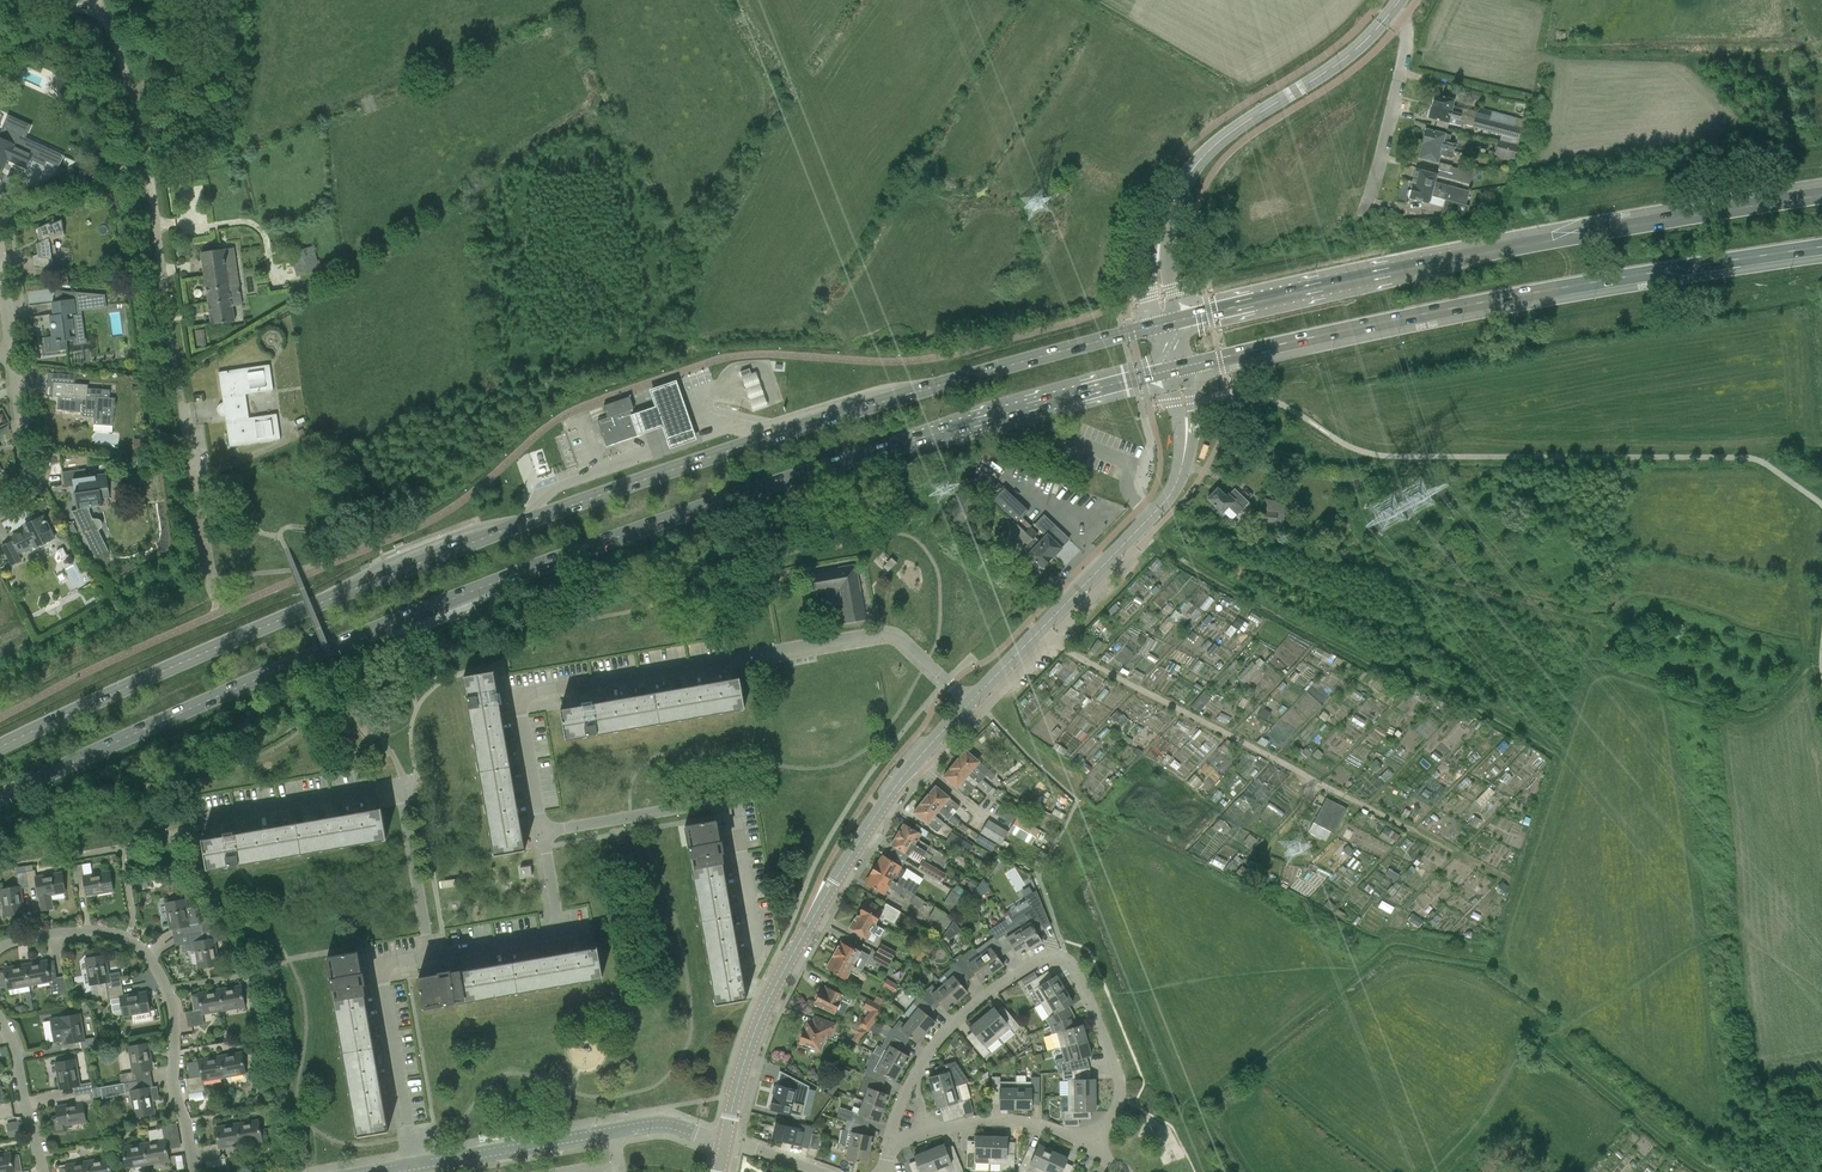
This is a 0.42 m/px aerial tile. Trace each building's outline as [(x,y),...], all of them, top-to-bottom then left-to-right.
[(57,75),(52,86),(60,90),(65,78),(57,75)] [(1431,103),(1430,107),(1463,115),(1488,122),(1491,112),(1476,109),(1475,112),(1451,106),(1453,100),(1445,98),(1433,95),(1433,97),(1431,98),(1430,101),(1431,103)] [(1463,115),(1430,107),(1429,109),(1428,109),(1426,118),(1447,123),(1447,122),(1449,123),(1450,118),(1461,120),(1460,124),(1518,139),(1520,130),(1488,122),(1463,115)] [(1491,112),(1488,122),(1520,130),(1521,129),(1523,121),(1515,119),(1491,112)] [(3,168),(7,159),(13,162),(27,168),(33,155),(59,167),(64,155),(23,137),(23,135),(7,128),(2,138),(0,138),(0,167),(3,168)] [(1425,129),(1421,143),(1422,144),(1453,152),(1455,145),(1448,143),(1450,136),(1444,134),(1436,132),(1425,129)] [(1422,144),(1418,158),(1430,161),(1437,162),(1439,156),(1451,159),(1453,152),(1422,144)] [(1492,157),(1512,162),(1515,150),(1495,145),(1492,157)] [(1416,169),(1412,184),(1445,193),(1455,196),(1457,189),(1458,188),(1435,182),(1437,175),(1427,172),(1416,169)] [(1445,193),(1412,184),(1408,198),(1429,204),(1431,196),(1464,205),(1468,192),(1457,189),(1455,196),(1445,193)] [(1444,201),(1440,214),(1467,213),(1468,207),(1444,201)] [(35,266),(47,268),(54,269),(52,257),(56,256),(54,245),(53,240),(64,235),(61,220),(51,225),(49,223),(37,229),(40,243),(36,245),(38,256),(34,258),(35,266)] [(313,246),(292,252),(294,260),(295,259),(300,276),(321,269),(318,261),(317,261),(313,246)] [(233,248),(201,253),(211,325),(234,322),(232,307),(241,306),(233,248)] [(67,276),(53,273),(55,283),(68,284),(67,276)] [(74,299),(63,301),(51,303),(53,316),(49,317),(52,337),(43,338),(45,352),(67,349),(66,341),(75,340),(71,315),(76,314),(74,299)] [(204,330),(195,331),(198,349),(206,348),(204,330)] [(229,448),(241,446),(280,440),(276,415),(248,419),(245,395),(273,391),(269,365),(218,373),(222,399),(225,398),(225,403),(223,403),(221,404),(220,404),(219,405),(218,406),(218,407),(217,408),(217,409),(217,411),(217,412),(217,413),(217,414),(218,415),(219,416),(221,417),(222,417),(223,417),(224,417),(227,417),(228,422),(225,422),(229,448)] [(742,374),(754,409),(767,405),(756,370),(742,374)] [(654,407),(633,414),(640,435),(661,427),(668,449),(697,439),(677,380),(649,390),(654,407)] [(53,382),(52,397),(58,398),(57,410),(69,412),(94,414),(93,425),(112,427),(115,399),(109,398),(109,391),(101,390),(87,389),(87,386),(74,384),(65,383),(53,382)] [(139,386),(131,388),(133,395),(141,393),(139,386)] [(607,418),(597,422),(606,447),(622,441),(640,435),(633,414),(631,410),(634,409),(633,408),(630,400),(629,397),(603,406),(603,407),(607,416),(607,418)] [(303,429),(297,431),(300,440),(306,438),(303,429)] [(132,451),(132,454),(147,455),(148,441),(133,440),(132,449),(132,451)] [(85,469),(61,472),(64,489),(73,487),(77,511),(70,512),(96,562),(111,555),(100,533),(102,531),(103,530),(103,529),(103,528),(103,527),(103,525),(103,524),(102,523),(101,523),(100,522),(99,521),(90,520),(87,506),(101,504),(101,498),(110,497),(106,474),(86,477),(85,469)] [(996,494),(991,499),(1013,520),(1025,531),(1024,532),(1038,545),(1052,558),(1061,549),(1060,548),(1068,540),(1043,516),(1035,525),(1046,536),(1039,542),(1034,537),(1037,534),(1029,527),(1030,526),(1022,518),(1029,510),(1004,486),(996,494)] [(973,487),(969,494),(978,499),(984,503),(988,497),(973,487)] [(1207,499),(1216,507),(1222,513),(1228,507),(1236,515),(1249,502),(1234,488),(1229,495),(1228,494),(1226,496),(1217,488),(1213,493),(1210,493),(1208,495),(1208,498),(1207,499)] [(954,504),(945,517),(960,526),(966,518),(978,499),(969,494),(963,490),(954,504)] [(1261,508),(1278,509),(1279,501),(1261,500),(1261,508)] [(1259,523),(1277,525),(1278,515),(1260,513),(1259,523)] [(2,547),(8,558),(12,566),(21,562),(18,555),(35,546),(36,548),(54,539),(43,517),(24,527),(26,530),(14,536),(16,540),(2,547)] [(1013,520),(1007,527),(1026,545),(1023,549),(1026,553),(1028,554),(1034,560),(1042,568),(1052,558),(1038,545),(1024,532),(1025,531),(1013,520)] [(884,565),(883,566),(883,567),(888,572),(896,563),(891,558),(884,565)] [(855,566),(811,573),(815,592),(825,591),(828,607),(842,604),(845,621),(864,618),(855,566)] [(68,576),(73,586),(84,580),(79,571),(68,576)] [(1155,587),(1150,592),(1154,596),(1159,590),(1155,587)] [(1224,597),(1220,604),(1227,607),(1230,601),(1224,597)] [(1114,604),(1108,611),(1112,615),(1118,608),(1114,604)] [(1171,662),(1166,670),(1171,673),(1176,665),(1171,662)] [(497,693),(494,671),(463,676),(494,855),(525,850),(525,849),(521,850),(496,706),(499,705),(497,693)] [(582,705),(560,709),(565,739),(744,708),(739,682),(604,705),(595,707),(594,704),(594,703),(582,705)] [(1042,682),(1038,687),(1041,690),(1046,686),(1042,682)] [(1196,700),(1190,707),(1198,713),(1203,707),(1196,700)] [(1261,709),(1257,715),(1266,721),(1270,714),(1261,709)] [(1322,713),(1318,717),(1324,722),(1328,718),(1322,713)] [(1056,727),(1051,733),(1054,736),(1060,731),(1056,727)] [(1055,743),(1052,748),(1060,754),(1063,749),(1055,743)] [(1305,748),(1298,757),(1303,761),(1310,753),(1305,748)] [(965,750),(958,759),(971,771),(982,779),(985,776),(986,775),(989,771),(965,750)] [(1317,750),(1312,754),(1317,759),(1322,754),(1317,750)] [(958,759),(950,768),(974,788),(978,784),(982,779),(971,771),(958,759)] [(1257,760),(1254,765),(1260,769),(1263,763),(1257,760)] [(1375,760),(1368,766),(1374,773),(1381,766),(1375,760)] [(974,788),(950,768),(943,777),(952,784),(967,797),(974,788)] [(989,771),(986,775),(991,779),(995,775),(989,771)] [(982,779),(978,784),(991,796),(995,791),(982,779)] [(935,786),(928,795),(941,806),(942,806),(949,812),(952,808),(955,811),(959,806),(935,786)] [(995,791),(991,796),(998,800),(1003,792),(997,789),(995,791)] [(1424,790),(1421,794),(1426,798),(1430,794),(1424,790)] [(928,795),(920,805),(934,815),(937,811),(948,819),(947,820),(955,826),(959,822),(957,820),(952,815),(949,812),(942,806),(941,806),(928,795)] [(920,805),(913,813),(917,817),(917,818),(921,821),(921,820),(937,833),(944,824),(940,820),(934,815),(920,805)] [(1313,824),(1308,832),(1325,841),(1329,832),(1333,834),(1346,809),(1342,807),(1338,815),(1322,806),(1313,824)] [(999,808),(995,815),(1011,825),(1015,818),(999,808)] [(1053,809),(1049,818),(1060,824),(1065,815),(1053,809)] [(223,835),(202,839),(207,870),(386,839),(382,812),(236,837),(236,834),(224,836),(223,835)] [(1017,817),(1008,832),(1031,845),(1039,830),(1017,817)] [(1524,817),(1522,824),(1527,826),(1530,819),(1524,817)] [(742,999),(719,866),(717,855),(720,854),(718,842),(719,842),(715,820),(685,826),(716,1004),(746,999),(746,998),(742,999)] [(980,833),(999,844),(1002,839),(1007,831),(990,822),(987,820),(980,833)] [(903,824),(897,835),(926,852),(929,847),(918,840),(921,835),(917,832),(903,824)] [(1385,827),(1381,832),(1395,842),(1399,836),(1385,827)] [(920,828),(917,832),(921,835),(924,837),(927,832),(920,828)] [(947,841),(968,854),(973,846),(951,833),(947,841)] [(996,844),(979,834),(975,841),(992,851),(996,844)] [(897,835),(891,845),(907,855),(908,855),(912,850),(922,856),(923,857),(930,861),(933,855),(926,852),(897,835)] [(1046,835),(1044,839),(1052,843),(1054,839),(1046,835)] [(1009,842),(1002,839),(999,844),(1006,848),(1009,842)] [(884,857),(900,867),(907,855),(891,845),(884,857)] [(1347,845),(1342,850),(1347,856),(1352,850),(1347,845)] [(929,847),(926,852),(933,855),(944,862),(947,858),(929,847)] [(912,850),(908,855),(919,861),(922,856),(912,850)] [(882,856),(874,869),(903,887),(914,894),(919,886),(902,875),(905,870),(900,867),(884,857),(882,856)] [(998,856),(994,862),(998,865),(1002,859),(998,856)] [(1037,856),(1032,865),(1039,869),(1044,860),(1037,856)] [(917,868),(940,882),(945,874),(923,860),(917,868)] [(84,882),(87,895),(113,891),(109,872),(84,876),(82,864),(72,866),(75,884),(84,882)] [(520,868),(522,878),(532,876),(530,866),(520,868)] [(1241,866),(1235,873),(1241,877),(1247,870),(1241,866)] [(1411,866),(1405,873),(1408,876),(1414,869),(1411,866)] [(53,867),(26,872),(28,887),(37,886),(41,911),(52,909),(50,894),(65,892),(61,873),(54,874),(53,867)] [(903,887),(874,869),(866,882),(884,893),(885,891),(890,895),(893,889),(899,893),(910,899),(913,895),(914,894),(903,887)] [(905,870),(902,875),(919,886),(923,879),(906,869),(905,870)] [(1388,869),(1385,875),(1395,881),(1398,875),(1388,869)] [(28,887),(26,872),(17,873),(19,886),(1,890),(5,916),(24,912),(20,889),(28,887)] [(440,881),(439,882),(440,888),(441,888),(455,886),(454,879),(440,881)] [(983,879),(968,900),(972,906),(979,902),(976,898),(978,898),(990,890),(987,885),(984,880),(983,879)] [(1501,882),(1498,886),(1503,891),(1507,887),(1501,882)] [(956,885),(951,892),(965,900),(969,893),(956,885)] [(951,891),(942,905),(952,911),(956,914),(965,900),(951,892),(951,891)] [(1025,900),(1006,912),(1014,925),(1018,930),(1029,949),(1042,941),(1037,933),(1034,929),(1042,924),(1048,921),(1036,891),(1025,897),(1024,898),(1025,900)] [(910,899),(909,902),(919,908),(923,901),(913,895),(910,899)] [(186,926),(187,935),(208,931),(218,924),(212,916),(201,923),(199,923),(196,907),(186,908),(185,900),(166,903),(171,929),(186,926)] [(858,913),(857,915),(874,925),(875,925),(880,915),(888,919),(893,922),(899,911),(896,909),(886,903),(882,909),(876,906),(866,900),(861,908),(859,908),(857,912),(858,913)] [(928,917),(946,928),(952,919),(934,907),(928,917)] [(857,915),(849,928),(860,934),(867,938),(871,931),(879,936),(883,930),(875,925),(874,925),(857,915)] [(961,930),(953,920),(943,933),(948,939),(961,930)] [(990,929),(994,936),(1002,949),(1010,944),(1017,956),(1023,953),(1024,954),(1026,952),(1025,951),(1029,949),(1018,930),(1014,925),(1007,929),(1003,921),(990,929)] [(208,931),(187,935),(189,943),(185,944),(186,951),(197,953),(199,968),(218,965),(213,940),(225,938),(227,940),(218,924),(208,931)] [(981,946),(975,950),(979,956),(992,974),(1003,965),(998,958),(995,954),(1002,949),(994,936),(981,946)] [(838,946),(833,955),(835,956),(861,970),(867,959),(867,960),(870,955),(850,945),(850,946),(842,942),(840,946),(838,946)] [(923,943),(918,949),(925,954),(927,951),(925,949),(928,947),(923,943)] [(881,944),(876,952),(891,960),(896,952),(881,944)] [(915,953),(912,957),(919,962),(925,954),(918,949),(915,953)] [(957,956),(952,960),(955,964),(957,966),(965,975),(972,970),(975,975),(980,982),(992,974),(979,956),(975,950),(974,949),(962,957),(960,954),(958,956),(957,956)] [(452,976),(452,973),(439,975),(439,974),(418,978),(423,1009),(602,977),(597,951),(452,976)] [(361,973),(357,952),(327,957),(358,1136),(388,1130),(384,1131),(358,986),(362,986),(360,973),(361,973)] [(876,952),(872,960),(886,969),(891,960),(876,952)] [(99,983),(101,1000),(108,999),(107,990),(122,988),(120,972),(107,974),(104,955),(85,958),(90,985),(99,983)] [(861,970),(835,956),(831,962),(830,961),(828,965),(829,967),(828,969),(835,973),(835,974),(845,979),(849,971),(858,976),(861,970)] [(46,961),(25,965),(29,985),(50,981),(52,995),(60,994),(57,978),(56,978),(54,963),(47,964),(46,961)] [(948,980),(942,985),(957,1001),(967,992),(961,985),(958,981),(965,975),(957,966),(955,964),(943,975),(948,980)] [(29,985),(25,965),(4,968),(4,970),(0,971),(0,988),(7,987),(8,989),(29,985)] [(1036,995),(1041,1003),(1063,990),(1055,977),(1056,976),(1056,975),(1041,984),(1034,972),(1021,980),(1032,997),(1036,995)] [(64,976),(57,978),(60,994),(67,992),(66,988),(65,979),(64,976)] [(72,978),(65,979),(66,988),(73,987),(72,978)] [(882,986),(888,989),(891,983),(886,980),(882,986)] [(891,983),(888,989),(893,992),(897,986),(891,983)] [(932,984),(919,995),(930,1005),(936,1000),(946,1011),(949,1007),(950,1008),(952,1006),(951,1006),(957,1001),(942,985),(937,990),(932,984)] [(241,986),(220,990),(223,1010),(245,1006),(241,986)] [(825,1008),(826,1007),(841,1014),(845,1005),(840,1003),(841,1000),(850,1004),(852,999),(826,986),(826,987),(830,989),(828,991),(821,988),(819,994),(817,994),(815,997),(816,1000),(815,1001),(824,1006),(824,1007),(825,1008)] [(108,999),(101,1000),(101,1001),(120,997),(123,1016),(149,1011),(146,992),(124,996),(122,988),(107,990),(108,999)] [(185,1012),(187,1020),(203,1017),(202,1014),(223,1010),(220,990),(191,995),(194,1011),(185,1012)] [(1045,1019),(1049,1026),(1063,1020),(1074,1015),(1068,1005),(1073,1003),(1072,1002),(1071,1003),(1063,990),(1041,1003),(1049,1017),(1045,1019)] [(30,991),(25,992),(28,1009),(28,1012),(34,1011),(33,1008),(30,991)] [(918,1008),(909,1019),(926,1033),(931,1027),(931,1028),(933,1026),(932,1025),(935,1021),(924,1012),(930,1005),(919,995),(913,1003),(918,1008)] [(862,1017),(857,1026),(868,1031),(885,1008),(867,999),(862,1008),(869,1012),(865,1018),(862,1017)] [(889,1003),(885,1008),(890,1012),(893,1011),(896,1008),(889,1003)] [(98,1004),(94,1010),(99,1014),(104,1008),(98,1004)] [(24,1006),(14,1008),(16,1016),(26,1014),(24,1006)] [(994,1009),(982,1018),(999,1039),(1011,1029),(1014,1032),(1020,1027),(1010,1015),(1004,1020),(994,1007),(993,1008),(994,1009)] [(60,1018),(48,1020),(53,1046),(65,1044),(75,1042),(80,1041),(82,1050),(93,1048),(97,1047),(95,1038),(84,1040),(82,1033),(82,1030),(79,1014),(72,1016),(60,1018)] [(1053,1050),(1060,1048),(1086,1040),(1081,1026),(1082,1025),(1077,1026),(1074,1015),(1063,1020),(1049,1026),(1051,1034),(1049,1035),(1053,1050)] [(204,1024),(203,1017),(187,1020),(188,1027),(204,1024)] [(800,1040),(799,1043),(800,1043),(799,1046),(807,1049),(808,1046),(819,1050),(823,1037),(825,1034),(830,1036),(834,1024),(833,1023),(833,1024),(827,1022),(816,1018),(816,1017),(815,1017),(812,1025),(807,1023),(804,1031),(803,1031),(802,1033),(800,1033),(799,1038),(800,1040)] [(999,1039),(982,1018),(970,1028),(969,1027),(969,1028),(972,1032),(980,1041),(974,1046),(983,1058),(990,1052),(987,1049),(999,1039)] [(899,1020),(888,1033),(901,1041),(906,1035),(917,1044),(926,1033),(909,1019),(905,1024),(899,1020)] [(851,1040),(858,1043),(868,1031),(857,1026),(852,1024),(849,1031),(856,1034),(851,1040)] [(877,1046),(873,1052),(902,1068),(905,1063),(906,1063),(908,1061),(907,1060),(909,1056),(896,1049),(900,1042),(901,1041),(888,1033),(882,1028),(880,1032),(886,1037),(880,1048),(877,1046)] [(999,1039),(1003,1044),(1015,1034),(1014,1032),(1011,1029),(999,1039)] [(980,1041),(972,1032),(966,1037),(974,1046),(980,1041)] [(956,1034),(950,1043),(953,1048),(959,1044),(956,1039),(958,1036),(956,1034)] [(1003,1044),(999,1039),(987,1049),(990,1052),(991,1054),(1003,1044)] [(1063,1058),(1054,1060),(1058,1073),(1062,1072),(1077,1070),(1077,1069),(1075,1060),(1086,1057),(1091,1055),(1090,1055),(1086,1040),(1060,1048),(1063,1058)] [(119,1075),(121,1084),(136,1081),(135,1073),(152,1070),(152,1068),(155,1064),(150,1061),(147,1044),(129,1047),(133,1072),(119,1075)] [(873,1052),(865,1075),(878,1082),(878,1081),(882,1074),(895,1081),(902,1068),(873,1052)] [(241,1053),(220,1056),(224,1076),(245,1073),(241,1053)] [(1040,1054),(1033,1055),(1036,1064),(1042,1062),(1040,1054)] [(190,1078),(186,1079),(187,1086),(203,1083),(203,1080),(224,1076),(220,1056),(199,1060),(199,1061),(187,1063),(190,1078)] [(73,1087),(74,1095),(92,1092),(91,1089),(90,1083),(79,1085),(74,1060),(56,1063),(60,1089),(73,1087)] [(955,1062),(934,1068),(935,1073),(937,1072),(938,1075),(936,1075),(928,1077),(933,1093),(960,1085),(964,1084),(968,1081),(955,1062)] [(1067,1080),(1068,1096),(1094,1095),(1094,1080),(1095,1080),(1095,1079),(1078,1079),(1077,1070),(1062,1072),(1063,1080),(1067,1080)] [(769,1109),(801,1117),(809,1086),(779,1071),(779,1072),(780,1072),(777,1085),(776,1085),(775,1088),(774,1089),(774,1090),(776,1090),(775,1095),(773,1095),(769,1109)] [(866,1094),(863,1101),(884,1108),(886,1102),(887,1102),(888,1100),(887,1099),(889,1095),(875,1090),(878,1082),(865,1075),(859,1091),(866,1094)] [(1015,1082),(1015,1108),(1031,1108),(1031,1109),(1031,1104),(1031,1102),(1034,1102),(1034,1104),(1039,1104),(1039,1077),(1031,1077),(1031,1082),(1026,1082),(1026,1076),(1015,1076),(1015,1082)] [(1000,1108),(1015,1108),(1015,1082),(1000,1082),(1000,1077),(991,1077),(991,1092),(999,1092),(999,1104),(999,1109),(1000,1109),(1000,1108)] [(1060,1096),(1068,1096),(1067,1080),(1063,1080),(1059,1080),(1059,1096),(1060,1096)] [(121,1084),(91,1089),(92,1092),(93,1098),(102,1096),(102,1099),(126,1093),(126,1092),(130,1092),(134,1117),(142,1116),(153,1114),(151,1101),(158,1100),(159,1100),(157,1087),(157,1086),(152,1087),(149,1088),(138,1089),(136,1081),(121,1084)] [(203,1083),(187,1086),(189,1094),(205,1091),(203,1083)] [(964,1084),(960,1085),(964,1100),(969,1099),(970,1098),(966,1083),(964,1084)] [(960,1085),(933,1093),(937,1108),(939,1108),(947,1105),(948,1109),(947,1110),(951,1121),(964,1117),(963,1115),(973,1112),(969,1099),(964,1100),(960,1085)] [(12,1109),(11,1102),(4,1103),(1,1086),(0,1086),(0,1111),(12,1109)] [(92,1092),(74,1095),(76,1104),(56,1107),(57,1116),(51,1117),(54,1134),(66,1132),(65,1125),(85,1122),(82,1103),(94,1101),(93,1099),(92,1092)] [(1094,1095),(1068,1096),(1068,1111),(1063,1111),(1063,1120),(1079,1119),(1078,1111),(1090,1111),(1095,1111),(1095,1110),(1094,1110),(1094,1095)] [(836,1118),(846,1121),(861,1125),(861,1123),(864,1116),(879,1122),(884,1108),(863,1101),(860,1109),(853,1106),(851,1111),(839,1107),(836,1118)] [(0,1111),(0,1119),(13,1117),(12,1109),(0,1111)] [(1078,1111),(1079,1119),(1090,1119),(1090,1111),(1078,1111)] [(258,1120),(237,1124),(240,1144),(262,1140),(260,1131),(258,1120)] [(814,1127),(795,1123),(783,1120),(782,1125),(776,1123),(772,1138),(791,1142),(790,1144),(808,1149),(809,1148),(812,1133),(814,1127)] [(20,1121),(6,1123),(9,1138),(23,1136),(20,1121)] [(848,1145),(848,1146),(870,1150),(871,1144),(872,1144),(873,1141),(872,1141),(873,1136),(859,1133),(861,1125),(846,1121),(844,1130),(841,1130),(839,1143),(848,1145)] [(176,1123),(160,1126),(160,1128),(161,1133),(177,1131),(176,1123)] [(237,1124),(216,1127),(219,1143),(203,1146),(204,1154),(220,1151),(219,1147),(240,1144),(237,1124)] [(150,1142),(144,1144),(147,1164),(168,1160),(165,1140),(178,1138),(177,1131),(161,1133),(160,1128),(148,1130),(150,1142)] [(812,1133),(809,1148),(818,1150),(820,1138),(821,1136),(812,1133)] [(974,1163),(990,1164),(991,1137),(976,1137),(976,1136),(975,1136),(975,1140),(974,1153),(966,1152),(966,1168),(974,1168),(974,1163)] [(990,1164),(1000,1164),(1000,1171),(1014,1171),(1015,1154),(1006,1154),(1007,1141),(1007,1137),(1006,1137),(1006,1138),(991,1137),(990,1164)] [(967,1139),(966,1152),(974,1153),(975,1140),(967,1139)] [(1006,1154),(1015,1154),(1015,1141),(1007,1141),(1006,1154)] [(147,1164),(144,1144),(122,1147),(126,1167),(147,1164)] [(929,1150),(938,1171),(947,1171),(953,1169),(954,1171),(959,1171),(963,1171),(957,1157),(950,1160),(945,1147),(943,1144),(929,1150)] [(950,1160),(957,1157),(952,1145),(945,1147),(950,1160)] [(1017,1171),(1032,1171),(1044,1171),(1045,1168),(1053,1152),(1039,1146),(1039,1145),(1036,1149),(1031,1160),(1024,1157),(1019,1168),(1017,1171)] [(870,1150),(848,1146),(845,1160),(867,1164),(870,1150)] [(1029,1146),(1024,1157),(1031,1160),(1036,1149),(1029,1146)] [(929,1150),(914,1156),(915,1159),(920,1171),(919,1171),(938,1171),(929,1150)] [(220,1151),(204,1154),(205,1161),(221,1158),(220,1151)] [(1066,1163),(1068,1158),(1067,1158),(1066,1159),(1053,1152),(1045,1168),(1044,1171),(1061,1171),(1066,1163)] [(28,1170),(22,1171),(19,1154),(11,1156),(10,1153),(0,1155),(0,1171),(29,1171),(28,1170)] [(87,1161),(89,1171),(110,1171),(108,1157),(87,1161)] [(221,1158),(205,1161),(207,1169),(226,1165),(225,1157),(221,1158)] [(912,1171),(919,1171),(920,1171),(915,1159),(908,1162),(912,1171)] [(87,1161),(58,1166),(59,1171),(89,1171),(87,1161)] [(1073,1166),(1066,1163),(1061,1171),(1070,1171),(1073,1166)]
